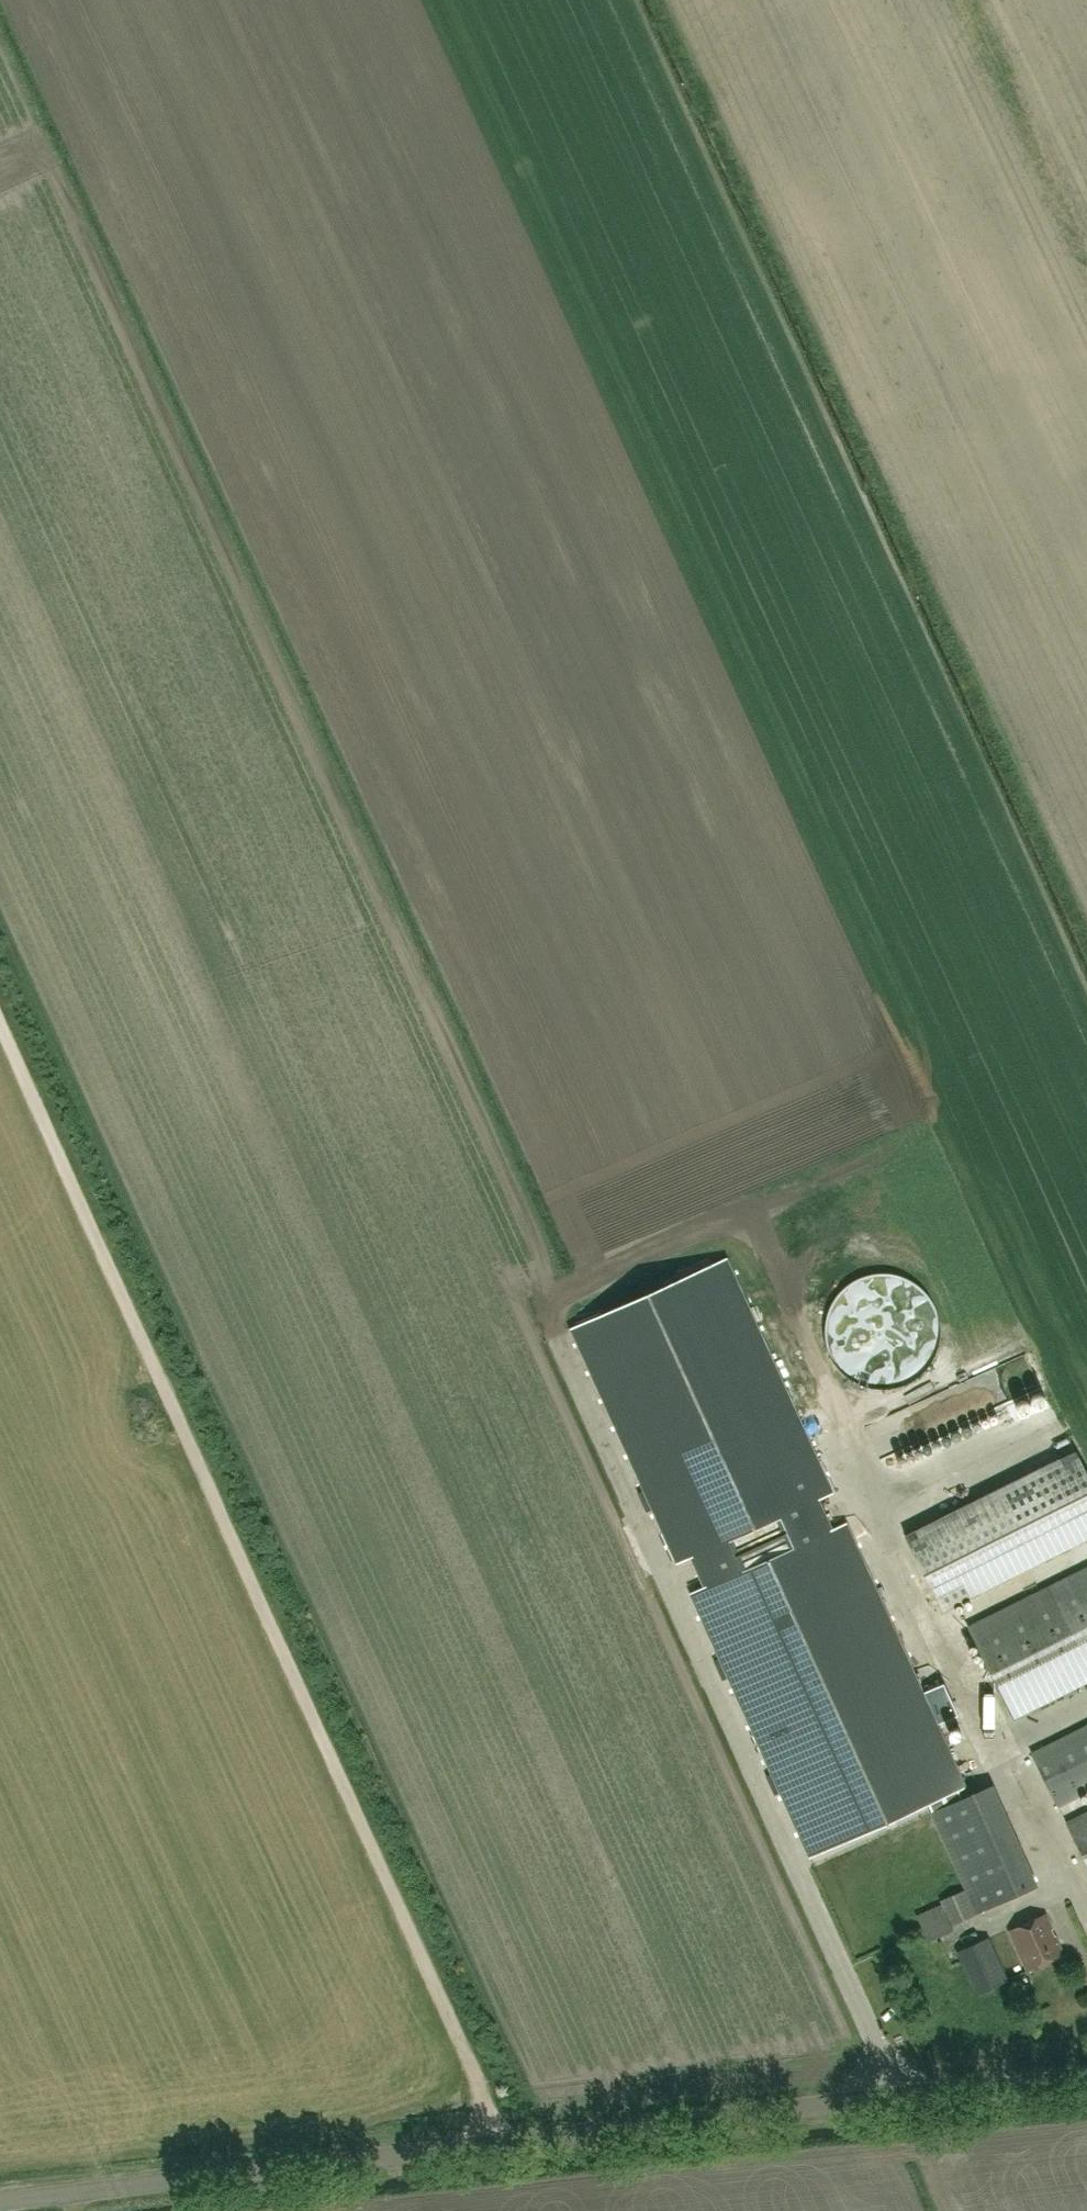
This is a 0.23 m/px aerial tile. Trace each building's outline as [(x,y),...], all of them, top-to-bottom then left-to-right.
[(727,1258),(571,1328),(677,1562),(691,1556),(705,1587),(691,1593),(809,1856),(966,1786),(847,1522),(833,1529),(819,1498),(833,1492),(727,1258)] [(1076,1450),(906,1534),(943,1610),(1086,1539),(1086,1471),(1076,1450)] [(1015,1719),(1086,1682),(1086,1567),(968,1626),(1015,1719)] [(1032,1754),(1058,1805),(1086,1791),(1086,1726),(1032,1754)] [(1066,1822),(1086,1863),(1086,1811),(1066,1822)] [(1024,1855),(962,1882),(976,1913),(1037,1886),(1024,1855)] [(964,1887),(941,1898),(953,1922),(975,1913),(964,1887)] [(955,1927),(943,1903),(922,1913),(926,1920),(921,1923),(929,1941),(955,1927)] [(1046,1914),(1010,1930),(1027,1970),(1064,1954),(1046,1914)] [(989,1936),(957,1952),(975,1995),(1008,1979),(989,1936)]
